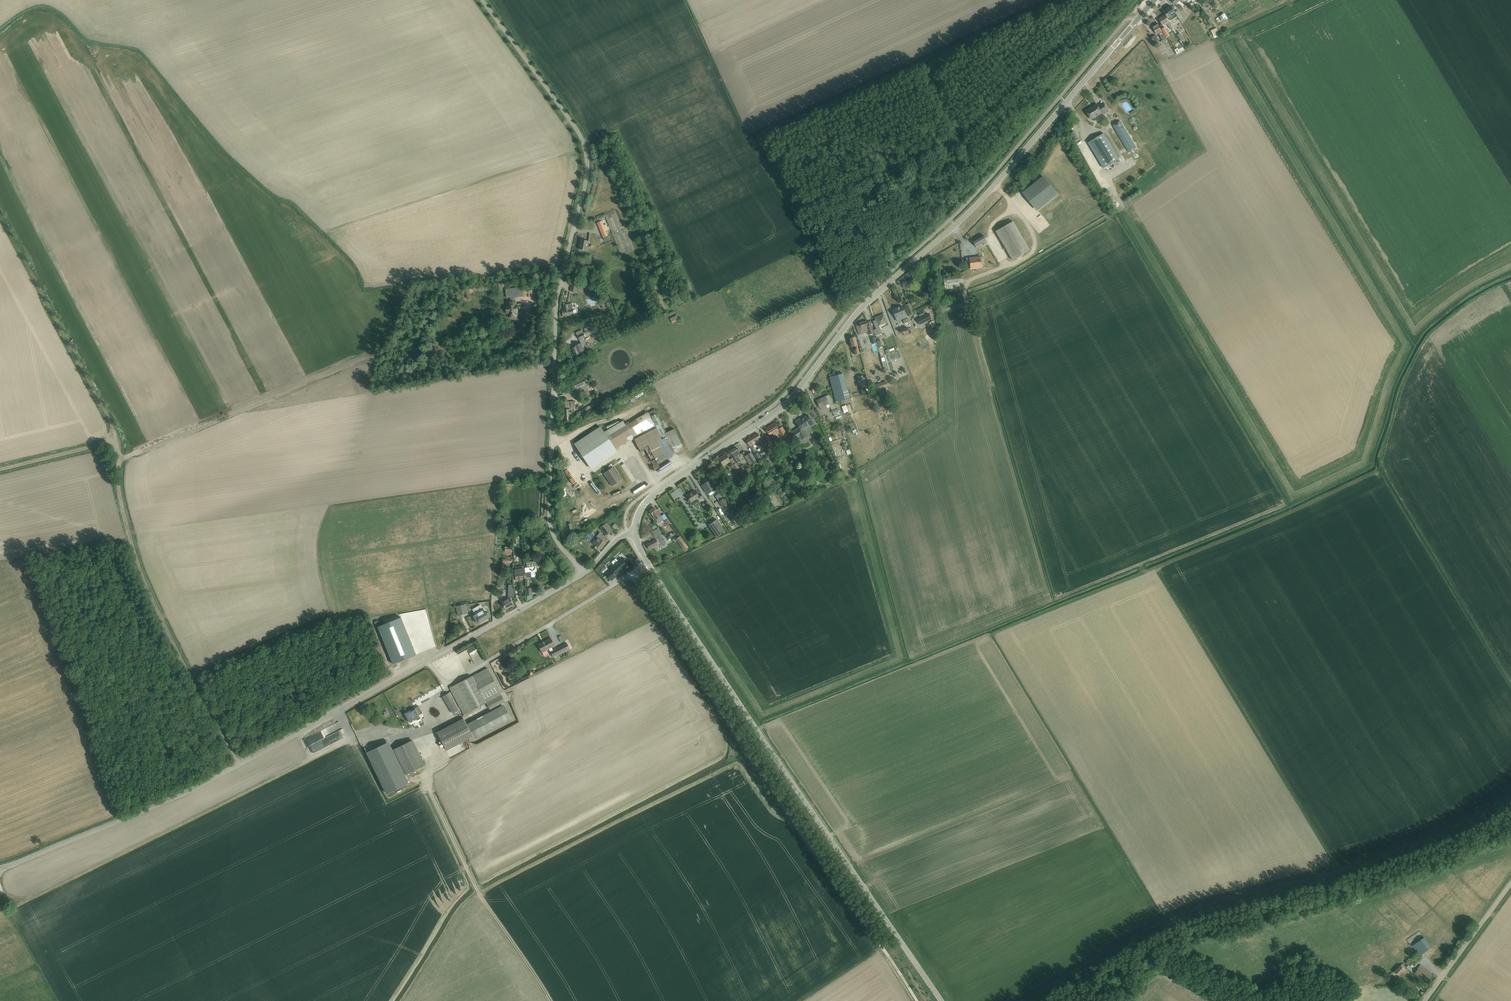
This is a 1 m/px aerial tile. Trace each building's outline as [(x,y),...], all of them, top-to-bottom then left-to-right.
[(1177,17),(1175,12),(1172,6),(1166,10),(1164,11),(1168,19),(1169,18),(1171,21),(1177,17)] [(1219,17),(1223,22),(1228,19),(1225,13),(1219,17)] [(1167,24),(1170,29),(1172,28),(1165,16),(1159,19),(1163,26),(1167,24)] [(1162,41),(1163,43),(1168,41),(1166,39),(1158,25),(1153,28),(1157,35),(1159,34),(1163,41),(1162,41)] [(1165,27),(1162,29),(1167,37),(1170,35),(1165,27)] [(1211,31),(1214,39),(1220,36),(1217,28),(1211,31)] [(1097,116),(1102,113),(1103,114),(1108,111),(1105,106),(1100,109),(1097,105),(1086,111),(1091,119),(1092,120),(1093,121),(1094,121),(1096,121),(1097,120),(1097,119),(1098,118),(1098,117),(1097,116)] [(1113,126),(1130,152),(1137,148),(1121,121),(1113,126)] [(1088,143),(1105,168),(1120,158),(1103,133),(1088,143)] [(1038,210),(1057,194),(1043,177),(1024,192),(1038,210)] [(602,221),(597,223),(603,238),(604,241),(609,239),(608,236),(606,232),(610,230),(608,224),(606,225),(606,224),(604,225),(603,224),(606,223),(605,220),(602,221)] [(1029,250),(1012,221),(995,231),(1012,260),(1029,250)] [(984,245),(988,243),(983,235),(973,241),(976,247),(983,243),(984,245)] [(581,239),(579,249),(586,251),(588,241),(581,239)] [(981,259),(984,258),(984,256),(969,258),(971,268),(982,267),(981,259)] [(958,275),(943,277),(945,290),(960,288),(958,275)] [(517,312),(516,305),(515,306),(515,301),(514,302),(514,297),(522,296),(521,288),(510,290),(505,290),(505,291),(506,291),(506,294),(506,298),(510,297),(511,301),(511,302),(507,302),(508,307),(506,307),(506,313),(508,313),(509,317),(517,316),(516,312),(517,312)] [(527,302),(519,302),(519,317),(527,316),(527,302)] [(572,304),(563,305),(564,311),(562,311),(562,316),(574,314),(572,304)] [(896,309),(892,310),(897,321),(907,317),(902,306),(899,308),(899,307),(895,308),(896,309)] [(929,314),(917,320),(919,325),(931,319),(929,314)] [(677,315),(670,318),(672,323),(679,320),(677,315)] [(875,331),(876,333),(877,336),(882,334),(879,326),(887,323),(884,315),(876,318),(877,322),(874,323),(877,330),(875,331)] [(869,336),(876,333),(875,331),(871,322),(867,323),(867,322),(860,324),(860,325),(857,326),(859,335),(868,332),(869,336)] [(578,336),(579,338),(579,340),(583,338),(595,333),(592,325),(588,327),(589,331),(583,333),(578,335),(578,336)] [(855,337),(849,339),(851,347),(854,346),(855,347),(853,348),(855,355),(859,354),(855,337)] [(583,338),(579,340),(580,342),(575,344),(575,346),(571,348),(575,355),(579,353),(579,352),(584,350),(582,345),(585,344),(583,338)] [(573,383),(575,388),(590,381),(586,373),(582,375),(583,378),(573,383)] [(830,377),(836,401),(849,398),(843,373),(830,377)] [(888,386),(886,381),(877,384),(879,389),(888,386)] [(591,383),(586,386),(589,392),(595,390),(591,383)] [(830,398),(829,395),(826,396),(817,400),(820,408),(829,404),(831,410),(836,408),(835,404),(833,405),(830,398)] [(570,402),(565,402),(563,402),(563,421),(571,421),(570,402)] [(577,413),(580,417),(591,411),(588,406),(577,413)] [(832,410),(835,416),(840,413),(838,408),(832,410)] [(623,420),(607,429),(618,447),(628,441),(629,441),(634,438),(633,436),(645,430),(646,432),(634,438),(640,450),(647,464),(651,461),(653,466),(655,470),(660,468),(657,463),(666,458),(684,449),(674,429),(666,433),(654,409),(648,412),(648,411),(626,424),(623,420)] [(799,426),(798,427),(793,431),(797,438),(800,436),(802,439),(809,435),(805,430),(806,429),(805,428),(814,422),(808,415),(802,419),(801,418),(796,422),(799,426)] [(775,423),(765,429),(766,430),(765,430),(766,432),(767,431),(769,435),(772,433),(773,435),(778,432),(782,439),(787,436),(782,427),(779,429),(775,423)] [(617,452),(600,427),(575,444),(592,469),(617,452)] [(746,441),(753,452),(754,454),(757,458),(758,460),(761,458),(758,452),(757,453),(755,451),(752,446),(754,445),(752,443),(760,437),(758,433),(746,441)] [(775,445),(768,435),(765,437),(771,447),(775,445)] [(736,447),(730,451),(734,458),(737,463),(740,460),(737,455),(740,453),(736,447)] [(717,459),(722,466),(730,461),(728,458),(730,457),(727,453),(717,459)] [(748,455),(753,463),(756,461),(751,453),(748,455)] [(736,462),(732,465),(737,474),(742,471),(736,462)] [(604,473),(612,486),(622,480),(619,475),(618,476),(613,467),(604,473)] [(707,482),(701,485),(704,489),(705,488),(709,493),(710,495),(714,492),(713,491),(717,489),(711,481),(710,479),(707,482)] [(576,495),(579,490),(570,484),(567,490),(576,495)] [(789,498),(791,500),(797,496),(792,489),(788,492),(791,496),(789,498)] [(687,495),(691,502),(699,497),(700,499),(703,497),(700,493),(698,495),(695,490),(687,495)] [(719,502),(724,498),(720,493),(715,496),(718,500),(719,502)] [(719,502),(723,508),(729,505),(724,498),(719,502)] [(649,512),(656,519),(660,515),(654,508),(649,512)] [(708,524),(717,537),(725,531),(717,519),(708,524)] [(605,524),(600,527),(606,535),(611,532),(605,524)] [(650,543),(646,545),(649,549),(655,546),(656,547),(659,545),(660,547),(666,543),(658,528),(652,532),(656,539),(650,543)] [(605,543),(597,536),(592,542),(600,549),(605,543)] [(611,569),(606,574),(612,581),(612,580),(628,565),(627,564),(628,563),(624,558),(623,559),(621,558),(610,568),(611,569)] [(525,568),(526,573),(526,578),(526,579),(533,578),(533,577),(535,577),(534,572),(537,572),(535,561),(527,562),(527,568),(525,568)] [(516,579),(526,578),(526,573),(525,573),(524,567),(516,568),(516,569),(515,569),(516,579)] [(513,589),(512,589),(512,585),(509,585),(508,598),(502,602),(505,609),(513,604),(511,600),(513,600),(511,597),(513,597),(513,589)] [(456,604),(456,606),(458,615),(468,613),(466,605),(468,605),(467,601),(456,604)] [(475,612),(471,614),(475,621),(479,619),(480,622),(491,616),(488,612),(486,613),(485,611),(480,614),(477,615),(475,612)] [(401,617),(378,627),(393,664),(404,660),(416,655),(401,617)] [(551,638),(538,645),(542,653),(547,650),(549,649),(553,657),(554,657),(555,659),(557,657),(556,655),(559,654),(560,655),(570,649),(567,643),(553,650),(552,647),(555,646),(551,638)] [(477,646),(460,653),(466,667),(475,663),(471,653),(479,650),(477,646)] [(464,715),(476,708),(486,703),(490,710),(505,702),(497,686),(487,668),(450,688),(463,713),(464,715)] [(449,693),(443,696),(453,713),(458,710),(449,693)] [(463,718),(437,732),(446,750),(473,736),(474,739),(512,719),(504,705),(467,724),(464,719),(463,718)] [(419,706),(405,714),(410,723),(416,719),(417,721),(421,719),(419,715),(423,713),(419,706)] [(476,708),(464,715),(463,715),(464,717),(477,710),(476,708)] [(413,740),(393,750),(406,775),(425,765),(413,740)] [(389,742),(366,752),(387,794),(409,783),(389,742)] [(1506,783),(1508,780),(1506,778),(1507,776),(1504,773),(1500,778),(1506,783)] [(1413,946),(1420,955),(1431,947),(1424,938),(1413,946)] [(1394,971),(1398,975),(1406,967),(1402,964),(1394,971)] [(1415,973),(1426,981),(1432,973),(1420,965),(1415,973)]
